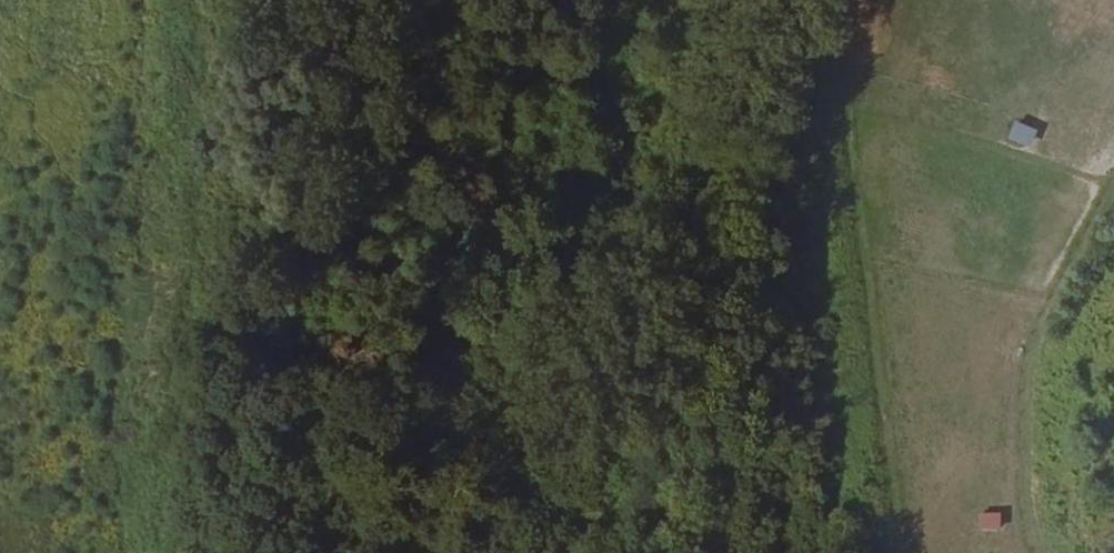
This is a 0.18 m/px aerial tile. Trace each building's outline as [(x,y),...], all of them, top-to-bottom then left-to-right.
[(1029,146),(1035,129),(1014,121),(1008,139),(1029,146)] [(1000,530),(999,512),(977,513),(978,531),(1000,530)]
